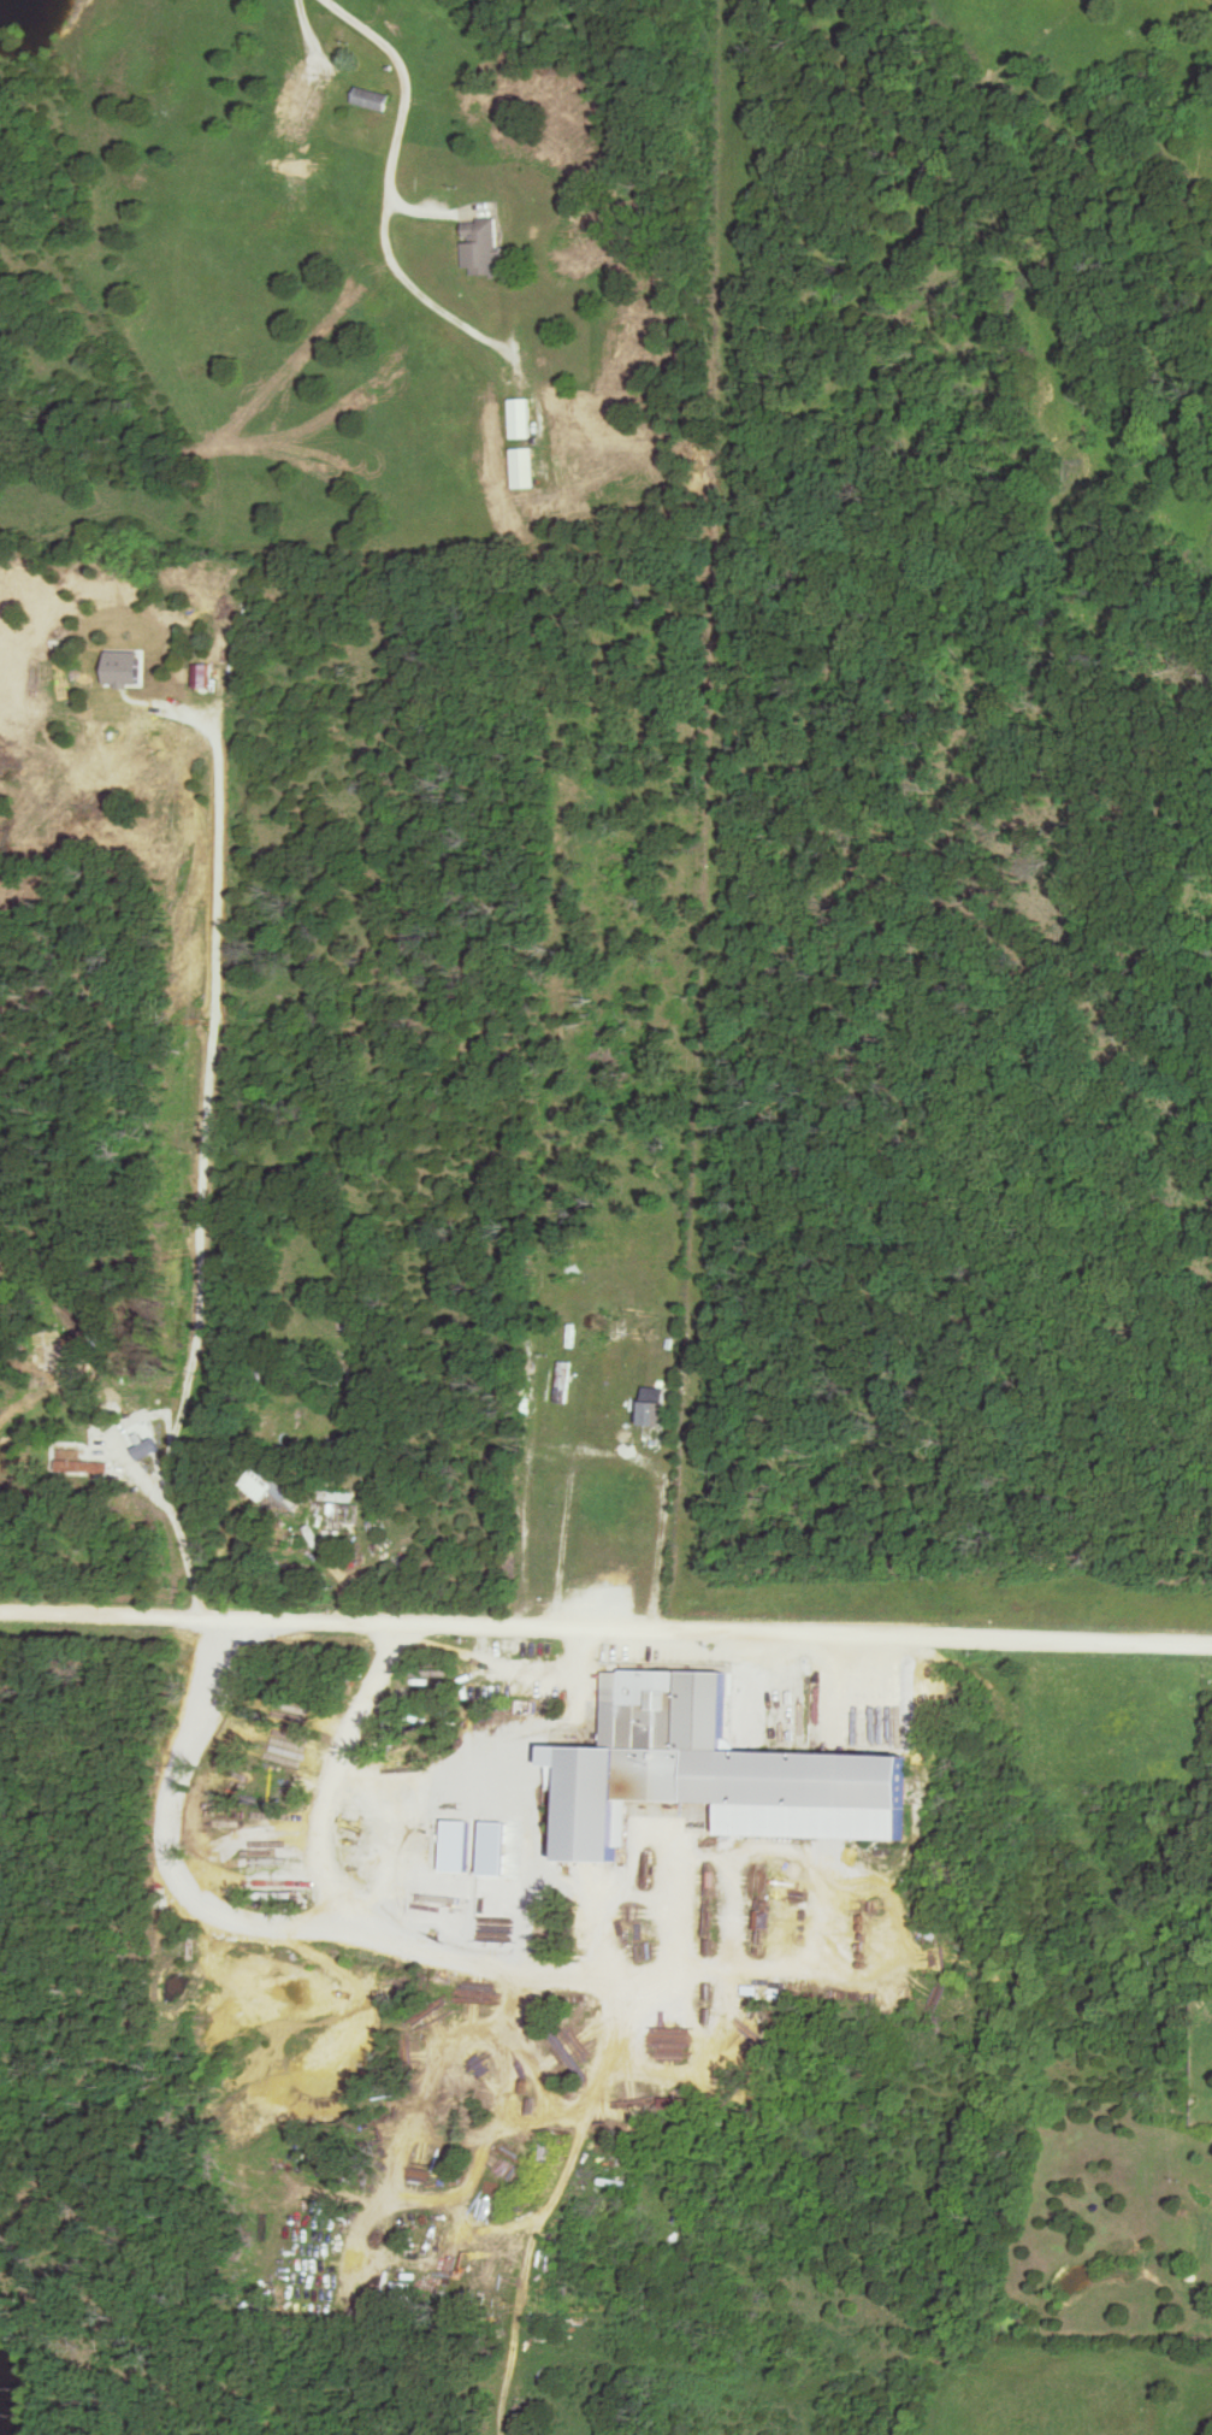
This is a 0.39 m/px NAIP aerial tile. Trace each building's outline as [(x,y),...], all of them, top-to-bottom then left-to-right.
[(505,217),(466,217),(466,274),(505,274),(505,217)] [(537,436),(537,397),(516,397),(516,436),(537,436)] [(542,447),(519,447),(519,487),(542,487),(542,447)] [(352,1548),(364,1549),(363,1562),(375,1563),(377,1527),(366,1527),(367,1504),(355,1504),(352,1548)] [(546,1861),(621,1863),(622,1802),(907,1809),(908,1756),(728,1752),(730,1672),(602,1670),(600,1747),(549,1746),(546,1861)]
